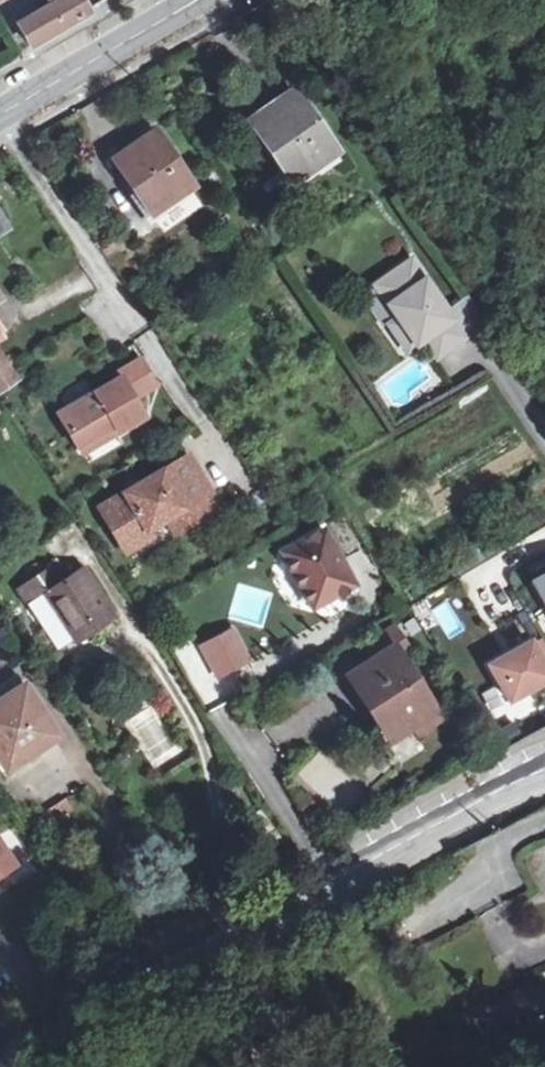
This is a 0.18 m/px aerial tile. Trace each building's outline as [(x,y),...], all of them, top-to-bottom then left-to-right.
[(34,45),(91,8),(86,0),(47,0),(52,7),(20,26),(34,45)] [(294,91),(252,120),(295,182),(336,152),(294,91)] [(156,133),(114,160),(152,213),(192,185),(156,133)] [(0,208),(0,236),(15,228),(1,207),(0,208)] [(455,318),(413,258),(376,284),(399,316),(404,325),(396,331),(410,350),(426,338),(435,332),(447,350),(468,336),(455,318)] [(469,309),(455,318),(468,336),(480,327),(469,309)] [(404,325),(399,316),(390,323),(396,331),(404,325)] [(438,356),(447,350),(435,332),(426,338),(438,356)] [(0,393),(23,379),(0,346),(0,392),(0,393)] [(119,373),(121,377),(135,399),(155,387),(139,361),(119,373)] [(121,377),(60,414),(79,446),(115,426),(119,433),(146,416),(135,399),(121,377)] [(115,426),(79,446),(84,453),(119,433),(115,426)] [(103,508),(125,543),(150,529),(171,518),(179,530),(222,504),(191,455),(103,508)] [(150,529),(125,543),(130,552),(155,535),(150,529)] [(283,554),(313,608),(354,586),(324,531),(283,554)] [(69,578),(58,562),(19,587),(30,603),(46,593),(79,643),(118,617),(84,568),(69,578)] [(523,579),(544,619),(544,567),(523,579)] [(444,638),(461,633),(452,602),(434,607),(444,638)] [(393,649),(401,660),(411,653),(395,629),(363,650),(371,663),(393,649)] [(232,631),(201,647),(218,678),(249,662),(232,631)] [(544,683),(544,675),(526,638),(478,663),(501,706),(544,683)] [(350,676),(386,731),(430,703),(401,660),(393,649),(371,663),(350,676)] [(25,686),(17,673),(0,685),(0,701),(25,686)] [(8,769),(58,736),(25,686),(0,701),(0,757),(8,769)] [(437,714),(430,703),(386,731),(394,742),(437,714)] [(303,818),(314,813),(306,799),(295,805),(303,818)] [(326,841),(321,833),(314,837),(319,845),(326,841)] [(13,869),(0,848),(0,877),(13,869)]
